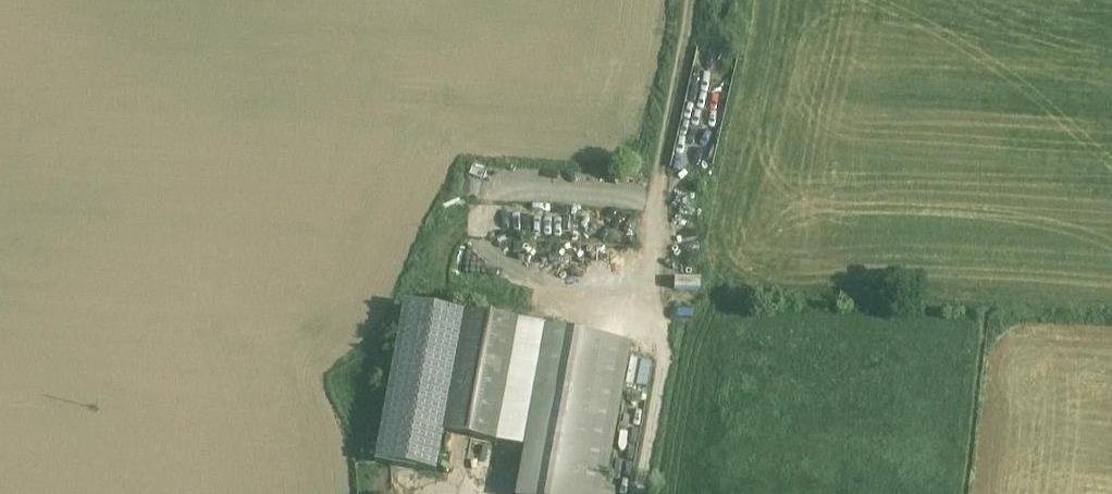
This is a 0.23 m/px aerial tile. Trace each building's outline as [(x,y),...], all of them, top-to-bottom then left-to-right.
[(465,314),(404,303),(375,463),(435,473),(443,433),(465,314)] [(516,323),(465,314),(443,433),(494,442),(516,323)] [(547,329),(535,393),(517,493),(604,493),(631,344),(547,329)]
